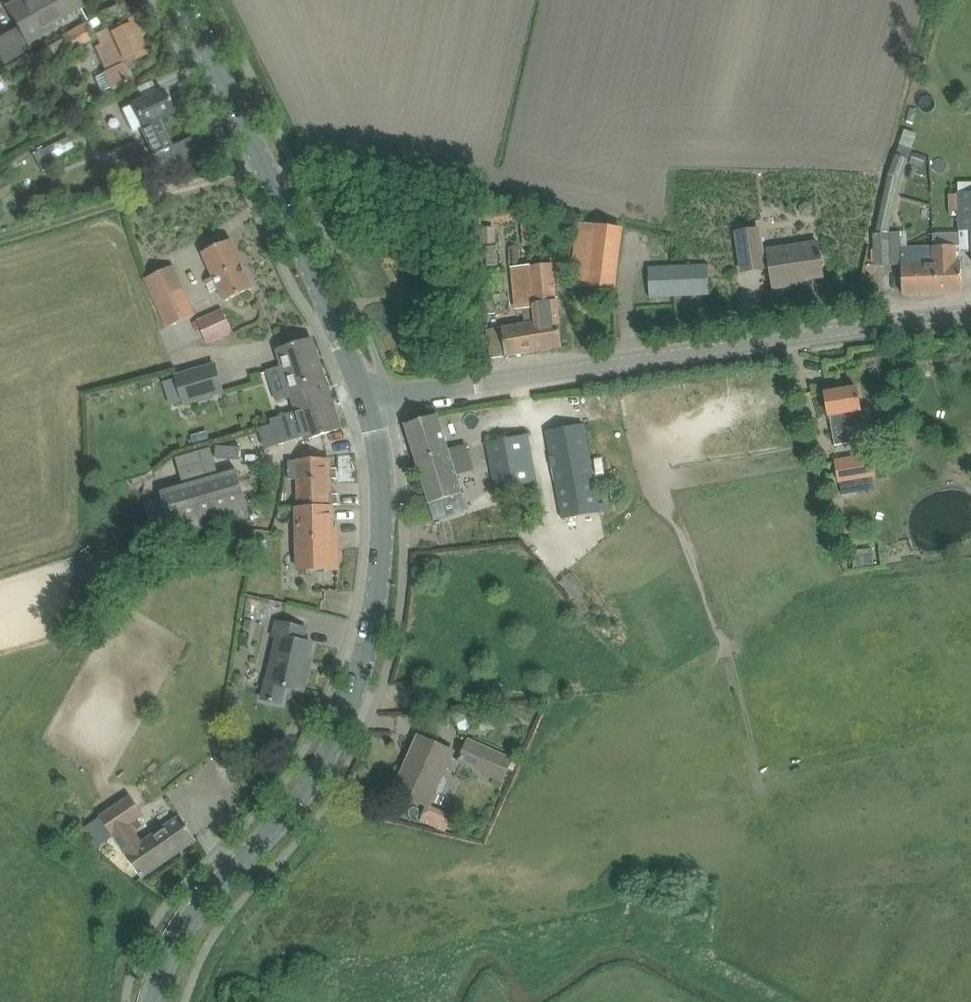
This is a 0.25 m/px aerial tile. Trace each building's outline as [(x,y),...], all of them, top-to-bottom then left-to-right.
[(63,16),(81,6),(77,0),(19,0),(8,6),(19,26),(0,37),(0,58),(2,62),(29,47),(24,38),(63,16)] [(107,73),(96,78),(102,92),(114,87),(132,78),(128,70),(135,67),(136,63),(135,60),(147,55),(130,19),(112,27),(98,34),(105,48),(97,51),(107,73)] [(88,22),(61,35),(69,49),(95,37),(88,22)] [(163,89),(145,97),(122,108),(132,131),(139,127),(152,156),(171,148),(158,120),(174,113),(163,89)] [(108,107),(102,111),(114,132),(120,128),(108,107)] [(913,153),(910,164),(921,167),(924,157),(913,153)] [(908,160),(896,156),(892,165),(887,180),(874,234),(876,266),(902,265),(903,294),(933,293),(931,246),(908,247),(908,239),(901,233),(888,234),(902,177),(908,160)] [(938,210),(948,210),(947,191),(938,192),(938,210)] [(959,211),(958,193),(950,193),(951,211),(959,211)] [(958,193),(959,211),(960,231),(970,231),(970,193),(958,193)] [(579,221),(573,265),(571,285),(614,291),(622,227),(579,221)] [(737,233),(740,252),(743,272),(765,268),(765,267),(771,266),(775,288),(796,285),(795,281),(823,277),(817,242),(762,250),(759,230),(737,233)] [(224,303),(236,297),(254,289),(232,240),(201,254),(212,277),(204,281),(211,293),(218,289),(224,303)] [(509,247),(509,266),(520,265),(519,247),(516,247),(516,245),(510,245),(510,247),(509,247)] [(961,245),(931,246),(933,293),(962,292),(961,245)] [(534,304),(536,320),(530,321),(535,352),(562,348),(549,263),(529,266),(532,296),(534,304)] [(709,264),(673,265),(674,297),(710,295),(709,264)] [(649,267),(649,278),(650,298),(674,297),(673,265),(649,267)] [(143,282),(165,332),(193,319),(171,269),(143,282)] [(416,302),(429,300),(436,299),(439,294),(439,288),(434,284),(414,287),(416,302)] [(536,320),(534,304),(523,305),(526,323),(501,327),(506,357),(535,352),(530,321),(536,320)] [(198,322),(207,343),(232,332),(223,311),(198,322)] [(332,400),(313,339),(278,351),(297,411),(332,400)] [(176,376),(183,405),(223,393),(214,364),(176,376)] [(826,393),(829,413),(830,419),(832,419),(837,445),(850,443),(848,428),(871,424),(868,409),(861,411),(857,388),(826,393)] [(341,429),(332,400),(297,411),(299,417),(291,420),(297,439),(305,436),(306,440),(341,429)] [(434,518),(453,512),(466,508),(454,473),(472,467),(466,446),(450,451),(438,415),(405,425),(434,518)] [(563,518),(601,511),(584,424),(546,431),(563,518)] [(538,481),(532,455),(529,435),(487,443),(496,489),(538,481)] [(870,455),(838,460),(842,489),(874,484),(870,455)] [(309,461),(289,461),(290,479),(297,479),(298,508),(331,507),(329,460),(309,461)] [(161,493),(174,539),(251,517),(238,471),(161,493)] [(331,507),(298,508),(295,508),(297,570),(339,569),(338,550),(334,550),(333,508),(331,508),(331,507)] [(857,537),(867,525),(857,517),(847,529),(857,537)] [(872,548),(853,550),(854,566),(874,563),(872,548)] [(235,615),(262,615),(262,598),(235,597),(235,615)] [(245,620),(243,630),(250,631),(252,622),(245,620)] [(271,638),(278,640),(268,683),(266,682),(262,698),(284,704),(288,687),(304,691),(309,669),(306,669),(312,644),(304,642),(307,629),(287,625),(275,622),(271,638)] [(480,726),(473,706),(463,709),(470,729),(480,726)] [(460,708),(444,714),(449,730),(466,724),(460,708)] [(453,752),(437,745),(419,737),(408,760),(411,761),(397,793),(429,807),(453,752)] [(513,757),(471,739),(462,761),(504,778),(513,757)] [(180,818),(164,829),(142,843),(131,827),(145,816),(132,796),(101,817),(142,878),(196,841),(180,818)] [(435,832),(443,815),(416,803),(409,821),(435,832)]
